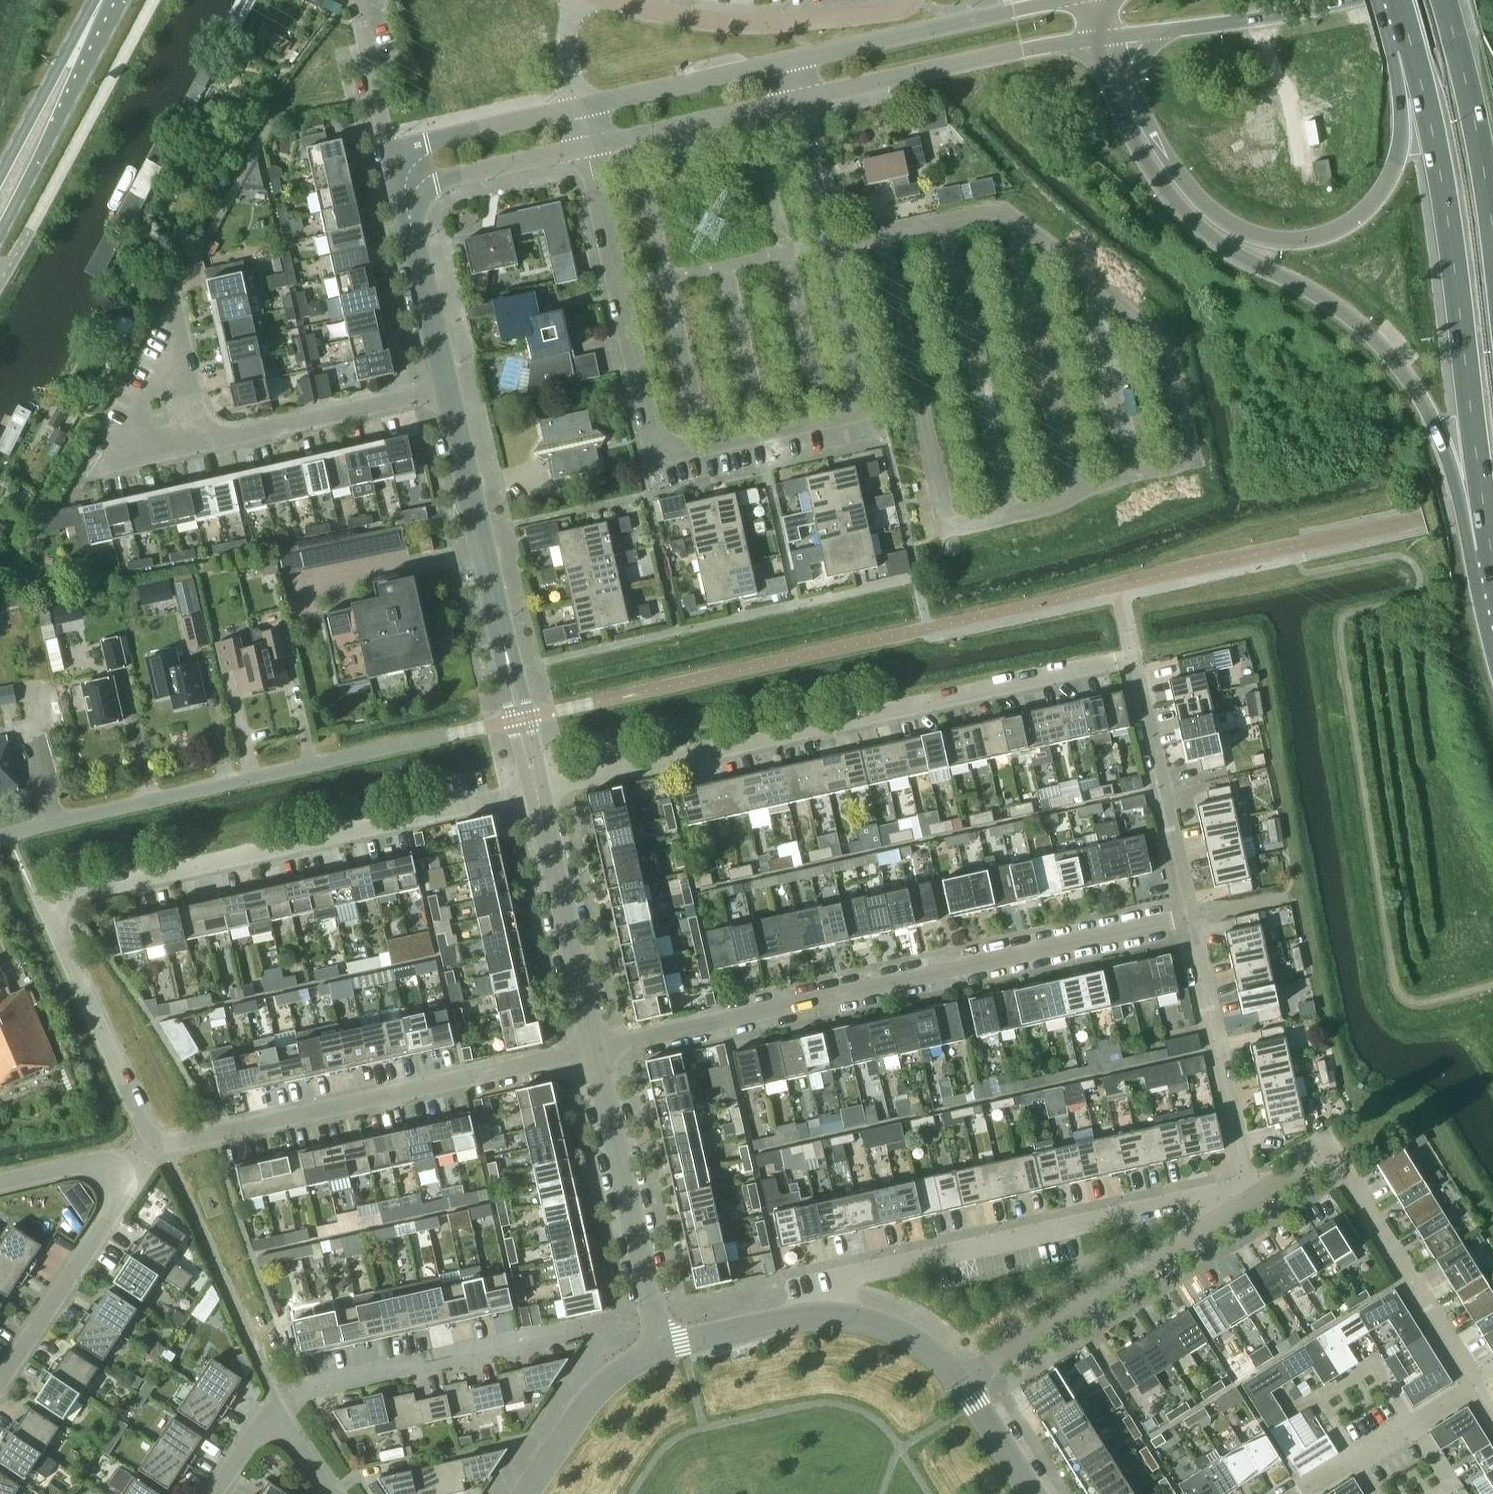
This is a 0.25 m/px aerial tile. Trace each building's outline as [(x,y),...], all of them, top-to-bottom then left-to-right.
[(219,35),(237,45),(262,0),(239,0),(219,35)] [(293,43),(275,33),(269,44),(286,54),(293,43)] [(214,44),(178,107),(193,115),(228,52),(214,44)] [(945,109),(916,114),(919,132),(949,126),(945,109)] [(321,115),(314,117),(310,124),(315,127),(323,125),(321,115)] [(164,129),(111,227),(128,236),(181,138),(164,129)] [(307,149),(312,170),(347,162),(342,140),(328,143),(325,131),(301,137),(304,150),(307,149)] [(869,185),(892,179),(897,199),(920,193),(918,182),(895,187),(893,179),(908,176),(906,168),(926,164),(919,137),(892,143),(894,150),(859,158),(865,185),(869,184),(869,185)] [(259,157),(243,185),(266,189),(259,157)] [(1327,160),(1312,163),(1317,186),(1332,183),(1327,160)] [(352,183),(347,162),(312,170),(316,191),(352,183)] [(268,167),(271,179),(279,177),(283,176),(281,169),(275,166),(268,167)] [(279,177),(271,179),(274,194),(282,192),(279,177)] [(992,179),(970,183),(973,199),(995,195),(992,179)] [(357,204),(352,183),(316,191),(321,212),(357,204)] [(959,186),(937,191),(941,207),(963,202),(959,186)] [(493,233),(510,229),(512,237),(566,225),(571,252),(550,256),(556,284),(579,279),(561,201),(496,216),(493,233)] [(361,225),(357,204),(321,212),(326,233),(361,225)] [(277,209),(280,221),(289,219),(286,207),(277,209)] [(291,232),(289,219),(280,221),(283,234),(291,232)] [(366,246),(361,225),(326,233),(331,254),(366,246)] [(493,233),(464,240),(472,275),(488,271),(484,297),(486,297),(489,271),(518,265),(512,237),(510,229),(493,233)] [(108,231),(85,271),(101,280),(123,240),(108,231)] [(331,254),(335,275),(371,267),(366,246),(331,254)] [(284,265),(292,263),(289,251),(281,252),(284,265)] [(222,278),(207,281),(212,303),(259,292),(264,291),(288,286),(286,277),(285,272),(261,278),(259,271),(246,273),(243,260),(219,266),(222,278)] [(286,277),(295,275),(292,263),(284,265),(286,277)] [(376,288),(371,267),(335,275),(340,296),(376,288)] [(144,281),(136,295),(147,301),(155,287),(144,281)] [(380,310),(376,288),(340,296),(345,318),(380,310)] [(296,293),(299,305),(307,304),(305,291),(296,293)] [(259,292),(212,303),(217,324),(252,316),(252,315),(264,313),(259,292)] [(293,307),(291,294),(282,296),(285,309),(293,307)] [(526,336),(539,317),(533,294),(494,302),(497,317),(497,322),(498,322),(498,336),(502,336),(503,341),(526,336)] [(299,305),(301,318),(310,316),(307,304),(299,305)] [(469,319),(483,316),(481,306),(467,309),(469,319)] [(296,319),(293,307),(285,309),(287,321),(296,319)] [(345,318),(349,339),(385,331),(380,310),(345,318)] [(526,336),(532,359),(527,392),(599,376),(594,352),(572,357),(567,336),(567,331),(567,317),(563,317),(562,312),(539,317),(526,336)] [(128,333),(134,321),(123,315),(117,327),(128,333)] [(221,345),(257,337),(252,316),(217,324),(221,345)] [(390,352),(385,331),(349,339),(354,360),(390,352)] [(308,348),(317,346),(314,333),(305,335),(308,348)] [(291,338),(294,351),(303,349),(300,336),(291,338)] [(257,337),(221,345),(226,366),(262,358),(257,337)] [(117,349),(105,342),(100,351),(112,357),(117,349)] [(308,348),(311,360),(319,358),(317,346),(308,348)] [(303,349),(294,351),(297,363),(305,361),(303,349)] [(394,374),(390,352),(354,360),(359,381),(394,374)] [(262,358),(226,366),(231,387),(266,379),(262,358)] [(314,376),(320,400),(332,397),(327,373),(314,376)] [(297,380),(302,404),(314,401),(309,377),(297,380)] [(266,379),(231,387),(236,409),(271,401),(266,379)] [(0,442),(0,454),(10,459),(35,411),(19,403),(0,442)] [(47,423),(57,429),(66,411),(57,406),(47,423)] [(540,442),(533,453),(544,459),(548,459),(552,479),(601,468),(596,448),(600,447),(607,436),(596,430),(592,431),(588,410),(539,421),(544,441),(540,442)] [(408,436),(386,441),(394,477),(416,472),(408,436)] [(386,441),(365,446),(373,482),(394,477),(386,441)] [(365,446),(344,451),(352,486),(354,496),(375,492),(373,482),(365,446)] [(352,486),(344,451),(323,455),(331,491),(352,486)] [(310,496),(331,491),(323,455),(302,460),(310,496)] [(310,496),(302,460),(281,465),(289,500),(310,496)] [(877,460),(866,463),(870,477),(881,474),(877,460)] [(268,505),(289,500),(281,465),(260,470),(268,505)] [(855,467),(830,472),(837,505),(862,499),(860,499),(854,468),(855,468),(855,467)] [(260,470),(238,474),(246,510),(268,505),(260,470)] [(812,510),(837,505),(830,472),(783,482),(786,495),(809,490),(814,509),(812,510)] [(218,516),(240,511),(232,476),(211,480),(218,516)] [(218,516),(211,480),(189,485),(197,521),(218,516)] [(197,521),(189,485),(168,490),(176,526),(197,521)] [(717,531),(742,526),(742,525),(741,526),(736,506),(760,501),(757,488),(710,499),(717,531)] [(176,526),(168,490),(147,495),(155,530),(176,526)] [(717,531),(710,499),(686,504),(684,494),(659,500),(664,521),(689,515),(694,536),(692,536),(692,537),(717,531)] [(892,494),(877,497),(880,510),(895,506),(892,494)] [(155,530),(147,495),(126,499),(134,535),(155,530)] [(134,535),(126,499),(105,504),(113,540),(134,535)] [(837,505),(845,540),(870,534),(870,533),(868,534),(861,500),(862,500),(862,499),(837,505)] [(92,544),(113,540),(105,504),(83,509),(86,524),(74,526),(80,551),(93,548),(92,544)] [(787,516),(783,517),(789,543),(801,540),(798,527),(817,523),(821,544),(820,545),(845,540),(837,505),(812,510),(787,516)] [(426,506),(401,511),(404,524),(428,519),(426,506)] [(404,524),(401,511),(393,513),(396,525),(404,524)] [(372,515),(359,517),(361,525),(373,523),(372,515)] [(361,525),(359,517),(347,519),(348,528),(361,525)] [(589,560),(614,555),(614,554),(612,554),(608,535),(633,529),(630,517),(582,527),(589,560)] [(764,520),(751,523),(754,534),(767,531),(764,520)] [(329,523),(317,525),(318,533),(331,531),(329,523)] [(564,566),(589,560),(582,527),(557,533),(550,535),(548,524),(527,529),(532,552),(536,551),(561,545),(565,565),(564,565),(564,566)] [(306,535),(318,533),(317,525),(305,528),(306,535)] [(725,566),(750,561),(750,560),(748,560),(741,527),(743,526),(742,526),(717,531),(725,566)] [(289,539),(287,531),(274,533),(276,542),(289,539)] [(725,566),(717,531),(692,537),(693,538),(694,537),(702,571),(700,571),(700,572),(725,566)] [(276,542),(274,533),(262,536),(263,545),(276,542)] [(870,535),(870,534),(845,540),(852,572),(877,567),(877,565),(875,566),(868,535),(870,535)] [(683,537),(670,541),(673,552),(686,549),(683,537)] [(431,538),(419,540),(422,552),(433,549),(431,538)] [(237,540),(224,542),(226,551),(239,549),(237,540)] [(806,583),(852,572),(845,540),(820,545),(820,546),(822,545),(826,565),(803,570),(806,583)] [(212,553),(226,551),(224,542),(211,545),(212,553)] [(283,575),(304,571),(299,545),(278,550),(283,575)] [(194,549),(182,551),(184,560),(196,557),(194,549)] [(636,549),(623,552),(626,563),(638,560),(636,549)] [(184,560),(182,551),(170,554),(171,562),(184,560)] [(261,558),(265,576),(279,573),(275,555),(261,558)] [(589,560),(597,595),(622,589),(620,589),(612,556),(614,555),(589,560)] [(152,557),(139,560),(141,568),(153,566),(152,557)] [(141,568),(139,560),(127,562),(129,570),(141,568)] [(571,600),(572,600),(597,595),(589,560),(564,566),(566,566),(573,600),(571,600)] [(896,575),(910,572),(907,560),(893,563),(896,575)] [(750,561),(725,566),(733,599),(758,593),(758,597),(788,590),(785,574),(776,576),(753,581),(749,562),(750,561)] [(199,574),(212,571),(210,563),(197,566),(199,574)] [(707,605),(733,599),(725,566),(700,572),(702,572),(709,603),(707,603),(707,605)] [(556,578),(554,567),(542,569),(544,580),(556,578)] [(12,579),(26,586),(31,577),(17,570),(12,579)] [(194,578),(173,583),(188,647),(209,642),(194,578)] [(339,687),(370,680),(370,679),(434,664),(415,578),(400,581),(399,578),(374,583),(378,599),(352,605),(353,608),(323,615),(339,687)] [(173,597),(169,580),(158,582),(162,600),(173,597)] [(597,595),(604,628),(629,622),(629,621),(627,621),(620,590),(622,590),(622,589),(597,595)] [(694,593),(683,596),(686,609),(697,607),(694,593)] [(581,633),(604,628),(597,595),(572,600),(572,601),(573,601),(578,622),(543,630),(547,646),(582,637),(581,633)] [(648,604),(637,606),(640,620),(651,617),(648,604)] [(54,612),(57,624),(67,621),(64,610),(54,612)] [(267,645),(255,648),(264,689),(287,683),(281,655),(293,652),(287,628),(264,633),(267,645)] [(126,666),(119,637),(102,641),(109,670),(126,666)] [(65,670),(57,638),(47,641),(54,672),(65,670)] [(241,694),(264,689),(255,648),(243,651),(240,639),(217,644),(222,668),(234,665),(241,694)] [(177,667),(174,652),(149,658),(158,698),(173,694),(177,708),(204,702),(195,663),(177,667)] [(1169,681),(1173,701),(1209,693),(1209,692),(1221,689),(1213,653),(1177,661),(1181,678),(1169,681)] [(1241,687),(1255,684),(1253,675),(1244,677),(1241,684),(1241,687)] [(112,678),(83,684),(93,727),(122,721),(112,678)] [(13,685),(0,687),(0,706),(17,703),(13,685)] [(1109,732),(1130,727),(1122,691),(1101,696),(1109,732)] [(1178,722),(1214,714),(1209,693),(1173,701),(1178,722)] [(1247,706),(1255,704),(1253,693),(1245,694),(1247,706)] [(1109,732),(1101,696),(1081,700),(1089,736),(1091,745),(1111,740),(1109,732)] [(1089,736),(1081,700),(1061,705),(1069,741),(1089,736)] [(1255,704),(1247,706),(1248,718),(1257,716),(1255,704)] [(1041,709),(1049,745),(1069,741),(1061,705),(1041,709)] [(1036,748),(1049,745),(1041,709),(1021,714),(1029,750),(1032,762),(1039,760),(1036,748)] [(1001,718),(1009,754),(1029,750),(1021,714),(1001,718)] [(1178,722),(1182,742),(1218,734),(1214,714),(1178,722)] [(989,759),(1009,754),(1001,718),(981,723),(989,759)] [(981,723),(961,727),(969,763),(989,759),(981,723)] [(949,768),(969,763),(961,727),(941,732),(949,768)] [(941,732),(921,736),(929,772),(949,768),(941,732)] [(1225,766),(1218,734),(1182,742),(1187,762),(1199,760),(1202,771),(1225,766)] [(19,791),(7,735),(0,737),(0,795),(19,791)] [(909,777),(929,772),(921,736),(901,741),(909,777)] [(901,741),(881,745),(889,781),(909,777),(901,741)] [(869,785),(889,781),(881,745),(861,749),(869,785)] [(861,749),(840,754),(848,790),(869,785),(861,749)] [(828,794),(848,790),(840,754),(820,758),(828,794)] [(1263,754),(1253,755),(1255,766),(1265,764),(1263,754)] [(820,758),(800,763),(808,799),(828,794),(820,758)] [(788,803),(808,799),(800,763),(780,767),(788,803)] [(760,772),(768,808),(788,803),(780,767),(760,772)] [(771,819),(768,808),(760,772),(740,776),(748,812),(749,812),(751,824),(771,819)] [(1120,779),(1123,792),(1143,787),(1140,774),(1120,779)] [(720,781),(728,817),(748,812),(740,776),(720,781)] [(659,791),(668,789),(665,777),(657,779),(659,791)] [(700,785),(708,821),(728,817),(720,781),(700,785)] [(1100,787),(1102,796),(1114,793),(1112,784),(1100,787)] [(708,821),(700,785),(679,790),(687,826),(708,821)] [(1196,805),(1201,826),(1237,818),(1230,785),(1206,791),(1209,802),(1196,805)] [(586,816),(591,815),(627,807),(623,787),(587,795),(589,808),(585,809),(586,816)] [(1102,796),(1100,787),(1089,789),(1091,799),(1102,796)] [(1063,805),(1074,803),(1072,792),(1061,795),(1063,805)] [(1144,794),(1121,799),(1123,811),(1147,806),(1144,794)] [(1052,808),(1063,805),(1061,795),(1050,798),(1052,808)] [(1011,817),(1043,810),(1040,800),(1009,807),(1011,817)] [(665,818),(674,816),(671,804),(663,806),(665,818)] [(1102,804),(1090,806),(1092,815),(1104,813),(1102,804)] [(636,805),(627,807),(591,815),(594,826),(589,827),(591,834),(595,833),(640,823),(636,805)] [(1092,815),(1090,806),(1078,809),(1080,818),(1092,815)] [(971,825),(994,820),(992,810),(969,815),(971,825)] [(1059,822),(1057,814),(1046,816),(1048,825),(1059,822)] [(461,844),(497,836),(502,835),(500,828),(496,829),(493,816),(457,824),(461,844)] [(674,816),(665,818),(668,830),(676,829),(674,816)] [(1048,825),(1046,816),(1034,819),(1036,827),(1048,825)] [(1205,846),(1242,838),(1237,818),(1201,826),(1205,846)] [(1268,831),(1276,830),(1274,818),(1266,820),(1268,831)] [(943,832),(954,830),(952,820),(940,822),(943,832)] [(1094,825),(1098,844),(1107,882),(1129,877),(1121,839),(1116,820),(1094,825)] [(932,835),(943,832),(940,822),(929,825),(932,835)] [(1025,831),(1023,822),(989,829),(991,838),(1025,831)] [(640,823),(595,833),(598,845),(593,846),(595,853),(599,852),(635,844),(644,842),(640,823)] [(858,828),(862,850),(882,846),(877,824),(858,828)] [(912,828),(900,831),(903,841),(914,839),(912,828)] [(1276,830),(1268,831),(1270,843),(1278,842),(1276,830)] [(891,844),(903,841),(900,831),(889,834),(891,844)] [(423,832),(414,833),(417,845),(425,844),(423,832)] [(971,842),(969,833),(957,836),(959,844),(971,842)] [(1121,839),(1129,877),(1152,872),(1143,834),(1121,839)] [(461,844),(466,862),(501,854),(506,853),(504,847),(500,848),(497,836),(461,844)] [(959,844),(957,836),(945,839),(947,847),(959,844)] [(1074,839),(1076,849),(1085,887),(1107,882),(1098,844),(1086,847),(1083,837),(1074,839)] [(1205,846),(1210,866),(1246,858),(1242,838),(1205,846)] [(851,853),(862,850),(860,840),(849,843),(851,853)] [(672,847),(674,855),(682,853),(680,841),(671,843),(672,847)] [(639,863),(635,844),(599,852),(602,864),(597,865),(599,872),(603,871),(639,863)] [(831,846),(819,848),(822,859),(833,856),(831,846)] [(912,854),(911,846),(899,849),(900,857),(912,854)] [(666,857),(674,855),(672,847),(664,849),(666,857)] [(811,861),(822,859),(819,848),(808,851),(811,861)] [(900,857),(899,849),(887,852),(888,860),(900,857)] [(1085,887),(1076,849),(1054,854),(1062,892),(1085,887)] [(398,893),(420,888),(412,852),(390,857),(398,893)] [(685,866),(682,853),(674,855),(676,868),(685,866)] [(501,854),(466,862),(470,881),(506,873),(510,872),(509,865),(504,866),(501,854)] [(1031,859),(1040,897),(1062,892),(1054,854),(1031,859)] [(779,857),(781,867),(793,865),(791,855),(779,857)] [(868,864),(866,856),(854,859),(856,867),(868,864)] [(377,898),(398,893),(390,857),(369,862),(377,898)] [(781,867),(779,857),(768,860),(770,870),(781,867)] [(423,872),(431,870),(428,858),(420,859),(423,872)] [(1227,884),(1230,896),(1253,891),(1246,858),(1210,866),(1215,887),(1227,884)] [(856,867),(854,859),(842,862),(844,870),(856,867)] [(1009,864),(1018,902),(1040,897),(1031,859),(1009,864)] [(356,902),(377,898),(369,862),(348,866),(356,902)] [(603,891),(608,890),(644,882),(639,863),(603,871),(606,883),(602,884),(603,891)] [(740,867),(742,877),(753,874),(751,864),(740,867)] [(1018,902),(1009,864),(987,869),(995,907),(1018,902)] [(356,902),(348,866),(327,871),(335,907),(356,902)] [(823,874),(821,866),(809,869),(811,877),(823,874)] [(742,877),(740,867),(728,869),(731,879),(742,877)] [(811,877),(809,869),(797,871),(799,880),(811,877)] [(995,907),(987,869),(965,874),(973,912),(995,907)] [(337,917),(335,907),(327,871),(305,876),(314,912),(316,921),(337,917)] [(470,881),(474,900),(510,892),(514,891),(513,884),(508,885),(506,873),(470,881)] [(713,883),(711,873),(695,877),(697,887),(713,883)] [(950,917),(973,912),(965,874),(942,879),(950,917)] [(314,912),(305,876),(284,880),(292,916),(314,912)] [(780,884),(778,876),(766,879),(768,887),(780,884)] [(679,880),(682,893),(691,891),(688,878),(679,880)] [(768,887),(766,879),(754,881),(756,889),(768,887)] [(271,921),(292,916),(284,880),(263,885),(271,921)] [(607,909),(612,908),(648,901),(644,882),(608,890),(610,902),(606,903),(607,909)] [(907,887),(916,925),(939,920),(930,882),(907,887)] [(263,885),(242,890),(250,926),(252,936),(273,931),(271,921),(263,885)] [(735,894),(733,886),(721,889),(723,897),(735,894)] [(885,892),(893,930),(916,925),(907,887),(885,892)] [(723,897),(721,889),(709,891),(710,899),(723,897)] [(229,930),(250,926),(242,890),(221,895),(229,930)] [(693,904),(691,891),(682,893),(685,906),(693,904)] [(510,892),(474,900),(478,919),(514,911),(518,910),(517,903),(512,904),(510,892)] [(863,897),(871,935),(893,930),(885,892),(863,897)] [(208,935),(229,930),(221,895),(200,899),(208,935)] [(428,897),(431,909),(440,907),(437,895),(428,897)] [(840,902),(849,940),(871,935),(863,897),(840,902)] [(208,935),(200,899),(179,904),(187,940),(208,935)] [(648,901),(612,908),(615,921),(610,922),(612,929),(616,928),(652,919),(648,901)] [(818,907),(827,945),(849,940),(840,902),(818,907)] [(189,950),(187,940),(179,904),(158,909),(166,945),(168,954),(189,950)] [(431,909),(434,922),(443,920),(440,907),(431,909)] [(796,912),(804,950),(827,945),(818,907),(796,912)] [(166,945),(158,909),(136,913),(144,949),(166,945)] [(478,919),(482,938),(518,929),(523,928),(521,922),(517,923),(514,911),(478,919)] [(774,917),(782,954),(804,950),(796,912),(774,917)] [(1265,945),(1258,912),(1235,917),(1237,929),(1225,932),(1229,953),(1265,945)] [(112,957),(144,949),(136,913),(114,918),(117,930),(102,943),(101,943),(112,957)] [(688,918),(691,931),(699,929),(696,917),(688,918)] [(751,922),(760,959),(782,954),(774,917),(751,922)] [(616,947),(620,946),(656,938),(652,919),(616,928),(619,939),(614,940),(616,947)] [(760,959),(751,922),(729,927),(738,964),(760,959)] [(729,927),(706,932),(715,969),(738,964),(729,927)] [(486,957),(522,949),(527,948),(525,941),(521,942),(518,929),(482,938),(486,957)] [(691,931),(693,943),(702,941),(699,929),(691,931)] [(437,935),(440,948),(449,946),(446,933),(437,935)] [(670,935),(656,938),(620,946),(623,958),(618,959),(620,966),(624,965),(660,957),(674,954),(670,935)] [(1294,960),(1301,958),(1297,939),(1289,941),(1294,960)] [(1229,953),(1234,973),(1270,965),(1265,945),(1229,953)] [(452,958),(449,946),(440,948),(443,960),(452,958)] [(411,949),(413,959),(424,956),(422,947),(411,949)] [(413,959),(411,949),(399,952),(401,961),(413,959)] [(486,957),(491,975),(527,967),(531,966),(529,959),(525,960),(522,949),(486,957)] [(696,955),(699,968),(707,966),(704,954),(696,955)] [(1147,959),(1156,997),(1178,992),(1170,954),(1147,959)] [(382,966),(380,956),(368,958),(370,968),(382,966)] [(665,976),(660,957),(624,965),(627,977),(623,978),(624,985),(629,984),(665,976)] [(370,968),(368,958),(347,963),(349,973),(370,968)] [(1301,958),(1294,960),(1297,971),(1304,970),(1301,958)] [(1156,997),(1147,959),(1125,964),(1133,1002),(1156,997)] [(430,962),(414,965),(416,975),(432,971),(430,962)] [(1122,1005),(1133,1002),(1125,964),(1103,969),(1111,1007),(1114,1019),(1124,1017),(1122,1005)] [(395,980),(416,975),(414,965),(393,970),(395,980)] [(1234,973),(1238,993),(1274,985),(1270,965),(1234,973)] [(338,966),(326,968),(328,978),(340,975),(338,966)] [(710,979),(707,966),(699,968),(702,980),(710,979)] [(529,979),(527,967),(491,975),(476,978),(480,997),(495,994),(531,986),(535,985),(534,978),(529,979)] [(316,980),(328,978),(326,968),(314,971),(316,980)] [(1111,1007),(1103,969),(1080,974),(1089,1012),(1111,1007)] [(393,970),(372,974),(374,984),(395,980),(393,970)] [(0,971),(0,1086),(57,1062),(26,989),(24,989),(24,988),(11,994),(8,987),(7,987),(0,971)] [(445,973),(448,985),(457,983),(454,971),(445,973)] [(353,989),(374,984),(372,974),(351,979),(353,989)] [(1066,1017),(1089,1012),(1080,974),(1058,979),(1066,1017)] [(295,975),(283,977),(286,987),(297,984),(295,975)] [(669,994),(665,976),(629,984),(631,996),(627,997),(628,1004),(633,1003),(669,994)] [(274,990),(286,987),(283,977),(272,980),(274,990)] [(1066,1017),(1058,979),(1036,984),(1044,1022),(1066,1017)] [(341,981),(329,984),(331,994),(343,992),(341,981)] [(457,983),(448,985),(452,1003),(464,1001),(460,982),(457,983)] [(253,984),(241,986),(243,996),(255,994),(253,984)] [(331,994),(329,984),(318,986),(320,997),(331,994)] [(1022,1027),(1044,1022),(1036,984),(1014,989),(1022,1027)] [(1281,1018),(1274,985),(1238,993),(1243,1014),(1256,1011),(1258,1023),(1281,1018)] [(232,999),(243,996),(241,986),(229,989),(232,999)] [(531,986),(495,994),(499,1013),(535,1005),(539,1004),(538,997),(533,998),(531,986)] [(1022,1027),(1014,989),(991,994),(1000,1032),(1022,1027)] [(299,991),(287,993),(289,1003),(301,1001),(299,991)] [(289,1003),(287,993),(275,996),(277,1006),(289,1003)] [(716,1005),(713,993),(706,994),(708,1006),(716,1005)] [(201,1006),(213,1004),(211,994),(199,997),(201,1006)] [(669,994),(633,1003),(635,1014),(631,1016),(632,1022),(637,1021),(637,1022),(673,1014),(669,994)] [(977,1037),(1000,1032),(991,994),(969,999),(977,1037)] [(199,997),(177,1001),(178,1011),(201,1006),(199,997)] [(160,1015),(158,1005),(156,998),(144,1000),(154,1016),(160,1015)] [(257,1000),(245,1003),(247,1013),(259,1011),(257,1000)] [(160,1015),(178,1011),(177,1001),(158,1005),(160,1015)] [(934,1007),(942,1045),(965,1039),(957,1002),(934,1007)] [(247,1013),(245,1003),(233,1006),(236,1016),(247,1013)] [(499,1013),(503,1032),(539,1024),(544,1023),(542,1016),(538,1017),(535,1005),(499,1013)] [(225,1007),(212,1010),(214,1021),(227,1017),(225,1007)] [(929,1048),(942,1045),(934,1007),(912,1012),(920,1050),(923,1063),(932,1060),(929,1048)] [(456,1023),(465,1021),(462,1008),(453,1010),(456,1023)] [(433,1050),(455,1045),(447,1009),(425,1014),(433,1050)] [(898,1055),(920,1050),(912,1012),(889,1017),(898,1055)] [(433,1050),(425,1014),(404,1018),(412,1054),(433,1050)] [(876,1059),(898,1055),(889,1017),(867,1022),(876,1059)] [(391,1059),(412,1054),(404,1018),(383,1023),(391,1059)] [(177,1020),(162,1024),(172,1042),(186,1034),(177,1020)] [(465,1021),(456,1023),(459,1035),(467,1033),(465,1021)] [(879,1074),(876,1059),(867,1022),(845,1027),(853,1064),(867,1061),(870,1076),(879,1074)] [(369,1064),(391,1059),(383,1023),(361,1028),(369,1064)] [(539,1024),(503,1032),(507,1051),(543,1043),(543,1042),(548,1041),(546,1034),(542,1035),(539,1024)] [(1254,1066),(1290,1058),(1283,1025),(1260,1030),(1262,1042),(1250,1045),(1254,1066)] [(831,1069),(853,1064),(845,1027),(823,1032),(831,1069)] [(327,1073),(319,1037),(317,1028),(296,1033),(298,1042),(306,1078),(327,1073)] [(348,1068),(369,1064),(361,1028),(340,1033),(348,1068)] [(834,1082),(831,1069),(823,1032),(800,1037),(809,1074),(820,1072),(823,1084),(834,1082)] [(340,1033),(319,1037),(327,1073),(348,1068),(340,1033)] [(1169,1056),(1201,1049),(1198,1034),(1166,1041),(1169,1056)] [(264,1087),(285,1083),(277,1047),(276,1047),(274,1036),(254,1041),(256,1051),(264,1087)] [(786,1079),(809,1074),(800,1037),(778,1042),(786,1079)] [(306,1078),(298,1042),(277,1047),(285,1083),(306,1078)] [(764,1084),(786,1079),(778,1042),(756,1046),(764,1084)] [(727,1056),(724,1044),(716,1046),(719,1058),(727,1056)] [(1322,1044),(1312,1046),(1314,1052),(1323,1050),(1322,1044)] [(243,1092),(235,1056),(232,1046),(210,1051),(221,1097),(243,1092)] [(764,1084),(756,1046),(733,1052),(741,1089),(764,1084)] [(470,1047),(462,1048),(465,1061),(473,1059),(470,1047)] [(972,1085),(976,1099),(1159,1059),(1157,1050),(1112,1060),(1110,1052),(1087,1057),(1089,1066),(1012,1083),(1010,1074),(982,1081),(982,1083),(972,1085)] [(243,1092),(264,1087),(256,1051),(235,1056),(243,1092)] [(650,1081),(686,1073),(682,1054),(646,1062),(642,1063),(643,1070),(648,1069),(650,1081)] [(1182,1060),(1186,1076),(1206,1071),(1203,1055),(1182,1060)] [(1254,1066),(1259,1086),(1295,1078),(1290,1058),(1254,1066)] [(1182,1060),(1162,1064),(1166,1081),(1167,1085),(1187,1080),(1186,1076),(1182,1060)] [(1317,1061),(1320,1072),(1327,1071),(1324,1060),(1317,1061)] [(721,1066),(725,1084),(733,1082),(729,1064),(721,1066)] [(1143,1069),(1144,1076),(1147,1086),(1166,1081),(1162,1064),(1143,1069)] [(1143,1069),(1122,1073),(1124,1081),(1144,1076),(1143,1069)] [(1327,1071),(1320,1072),(1322,1084),(1316,1085),(1317,1093),(1331,1090),(1327,1071)] [(652,1088),(654,1100),(690,1092),(686,1073),(650,1081),(646,1082),(647,1089),(652,1088)] [(1122,1073),(1102,1077),(1106,1096),(1126,1091),(1124,1081),(1122,1073)] [(1259,1086),(1263,1106),(1299,1098),(1295,1078),(1259,1086)] [(1093,1080),(1082,1082),(1084,1089),(1095,1087),(1093,1080)] [(516,1091),(521,1110),(557,1102),(554,1090),(558,1089),(557,1082),(552,1083),(516,1091)] [(736,1095),(733,1082),(725,1084),(728,1097),(736,1095)] [(1084,1089),(1082,1082),(1071,1085),(1073,1092),(1084,1089)] [(944,1106),(956,1103),(955,1096),(953,1086),(940,1089),(944,1106)] [(906,1091),(908,1096),(907,1096),(911,1113),(923,1111),(918,1088),(906,1091)] [(1042,1091),(1044,1099),(1055,1096),(1053,1089),(1042,1091)] [(1032,1101),(1044,1099),(1042,1091),(1023,1096),(1025,1106),(1033,1104),(1032,1101)] [(695,1111),(690,1092),(654,1100),(650,1101),(651,1108),(656,1107),(659,1119),(695,1111)] [(956,1103),(967,1101),(966,1093),(955,1096),(956,1103)] [(899,1116),(911,1113),(907,1096),(900,1098),(901,1106),(897,1107),(899,1116)] [(1013,1098),(991,1103),(992,1110),(1015,1105),(1013,1098)] [(1307,1130),(1299,1098),(1263,1106),(1268,1127),(1281,1124),(1283,1136),(1307,1130)] [(482,1099),(474,1101),(477,1113),(485,1111),(482,1099)] [(561,1101),(557,1102),(521,1110),(525,1129),(561,1121),(558,1109),(563,1108),(561,1101)] [(866,1123),(878,1121),(875,1104),(863,1107),(866,1123)] [(982,1105),(961,1109),(963,1117),(983,1112),(982,1105)] [(844,1128),(866,1123),(863,1107),(851,1109),(853,1118),(842,1120),(844,1128)] [(733,1122),(741,1120),(739,1108),(731,1110),(733,1122)] [(1173,1113),(1183,1158),(1203,1153),(1195,1117),(1194,1118),(1192,1108),(1173,1113)] [(952,1119),(963,1117),(961,1109),(950,1112),(952,1119)] [(660,1126),(663,1138),(699,1130),(695,1111),(659,1119),(654,1120),(656,1127),(660,1126)] [(456,1153),(478,1148),(470,1112),(448,1117),(456,1153)] [(1155,1126),(1163,1162),(1183,1158),(1173,1113),(1154,1117),(1156,1126),(1155,1126)] [(1203,1153),(1224,1149),(1216,1113),(1195,1117),(1203,1153)] [(830,1114),(818,1117),(822,1133),(844,1128),(842,1120),(832,1122),(830,1114)] [(933,1115),(922,1118),(923,1125),(935,1123),(933,1115)] [(435,1157),(456,1153),(448,1117),(427,1122),(435,1157)] [(810,1136),(822,1133),(818,1117),(806,1120),(810,1136)] [(912,1128),(923,1125),(922,1118),(910,1120),(912,1128)] [(525,1129),(529,1148),(565,1140),(562,1128),(567,1127),(565,1120),(561,1121),(525,1129)] [(744,1132),(741,1120),(733,1122),(736,1134),(744,1132)] [(1312,1125),(1315,1128),(1320,1127),(1321,1123),(1318,1120),(1314,1121),(1312,1125)] [(435,1157),(427,1122),(406,1126),(414,1162),(435,1157)] [(774,1127),(776,1135),(778,1143),(798,1139),(794,1122),(774,1127)] [(482,1139),(491,1137),(488,1124),(479,1126),(482,1139)] [(893,1125),(882,1127),(883,1135),(895,1132),(893,1125)] [(392,1167),(414,1162),(406,1126),(384,1131),(392,1167)] [(1143,1167),(1163,1162),(1155,1126),(1135,1131),(1143,1167)] [(872,1137),(883,1135),(882,1127),(870,1130),(872,1137)] [(703,1148),(699,1130),(663,1138),(658,1138),(660,1145),(664,1144),(667,1156),(703,1148)] [(384,1131),(363,1136),(371,1172),(392,1167),(384,1131)] [(1135,1131),(1115,1135),(1123,1171),(1143,1167),(1135,1131)] [(853,1133),(842,1136),(843,1143),(854,1141),(853,1133)] [(778,1143),(776,1135),(753,1140),(755,1149),(778,1143)] [(1123,1171),(1115,1135),(1095,1140),(1103,1176),(1123,1171)] [(350,1176),(371,1172),(363,1136),(342,1140),(350,1176)] [(832,1146),(843,1143),(842,1136),(831,1138),(832,1146)] [(491,1137),(482,1139),(485,1151),(494,1149),(491,1137)] [(529,1148),(533,1167),(569,1158),(566,1147),(571,1146),(569,1139),(565,1140),(529,1148)] [(1408,1144),(1412,1151),(1420,1146),(1416,1139),(1408,1144)] [(350,1176),(342,1140),(321,1145),(329,1181),(350,1176)] [(1083,1180),(1103,1176),(1095,1140),(1075,1144),(1083,1180)] [(820,1141),(802,1145),(803,1152),(805,1159),(824,1155),(820,1141)] [(1075,1144),(1055,1149),(1063,1185),(1083,1180),(1075,1144)] [(308,1186),(329,1181),(321,1145),(300,1150),(308,1186)] [(802,1145),(790,1148),(792,1154),(803,1152),(802,1145)] [(739,1148),(742,1160),(750,1158),(747,1146),(739,1148)] [(1396,1196),(1423,1180),(1403,1147),(1376,1164),(1396,1196)] [(668,1163),(671,1175),(707,1167),(703,1148),(667,1156),(662,1157),(664,1164),(668,1163)] [(1063,1185),(1055,1149),(1035,1153),(1043,1189),(1063,1185)] [(308,1186),(300,1150),(279,1155),(287,1191),(308,1186)] [(780,1150),(757,1155),(759,1167),(774,1163),(776,1171),(785,1169),(780,1150)] [(1023,1194),(1043,1189),(1035,1153),(1015,1158),(1023,1194)] [(266,1195),(287,1191),(279,1155),(258,1159),(266,1195)] [(574,1157),(569,1158),(533,1167),(537,1185),(573,1177),(571,1165),(575,1164),(574,1157)] [(753,1171),(750,1158),(742,1160),(745,1173),(753,1171)] [(1015,1158),(994,1162),(1003,1198),(1023,1194),(1015,1158)] [(266,1195),(258,1159),(236,1164),(244,1200),(266,1195)] [(490,1176),(499,1174),(496,1162),(487,1164),(490,1176)] [(1003,1198),(994,1162),(974,1167),(982,1203),(1003,1198)] [(711,1186),(707,1167),(671,1175),(667,1176),(668,1183),(673,1182),(675,1194),(711,1186)] [(962,1207),(982,1203),(974,1167),(954,1171),(962,1207)] [(1439,1170),(1427,1177),(1431,1183),(1443,1175),(1439,1170)] [(954,1171),(934,1176),(942,1212),(962,1207),(954,1171)] [(499,1174),(490,1176),(493,1189),(502,1187),(499,1174)] [(537,1185),(541,1204),(577,1196),(575,1184),(579,1183),(578,1176),(573,1177),(537,1185)] [(942,1212),(934,1176),(914,1180),(922,1216),(942,1212)] [(802,1243),(794,1207),(791,1193),(783,1195),(778,1191),(775,1177),(762,1180),(769,1213),(773,1212),(781,1247),(802,1243)] [(914,1180),(894,1184),(902,1220),(922,1216),(914,1180)] [(1416,1228),(1442,1211),(1423,1180),(1396,1196),(1416,1228)] [(789,1184),(791,1193),(800,1191),(798,1182),(789,1184)] [(81,1183),(59,1186),(85,1222),(95,1203),(81,1183)] [(748,1185),(750,1197),(758,1196),(756,1183),(748,1185)] [(902,1220),(894,1184),(874,1189),(882,1225),(902,1220)] [(677,1201),(680,1213),(715,1205),(711,1186),(675,1194),(671,1195),(672,1202),(677,1201)] [(882,1225),(874,1189),(854,1193),(862,1229),(882,1225)] [(477,1191),(465,1193),(467,1204),(479,1201),(477,1191)] [(465,1193),(444,1198),(446,1208),(467,1204),(465,1193)] [(862,1229),(854,1193),(834,1198),(842,1234),(862,1229)] [(582,1195),(577,1196),(541,1204),(546,1223),(582,1215),(579,1203),(583,1202),(582,1195)] [(761,1208),(758,1196),(750,1197),(753,1210),(761,1208)] [(444,1198),(422,1203),(425,1213),(446,1208),(444,1198)] [(842,1234),(834,1198),(814,1202),(822,1238),(842,1234)] [(499,1213),(507,1211),(504,1199),(496,1201),(499,1213)] [(822,1238),(814,1202),(794,1207),(802,1243),(822,1238)] [(413,1216),(425,1213),(422,1203),(410,1205),(413,1216)] [(1456,1203),(1446,1209),(1449,1214),(1460,1208),(1456,1203)] [(490,1205),(469,1210),(471,1219),(492,1215),(490,1205)] [(715,1205),(680,1213),(675,1214),(677,1221),(681,1220),(684,1232),(720,1224),(715,1205)] [(395,1219),(393,1209),(380,1212),(383,1222),(395,1219)] [(452,1230),(472,1226),(471,1219),(469,1210),(448,1214),(452,1230)] [(337,1215),(338,1221),(341,1231),(361,1227),(360,1218),(358,1211),(337,1215)] [(507,1211),(499,1213),(502,1225),(510,1223),(507,1211)] [(1435,1260),(1462,1243),(1442,1211),(1416,1228),(1435,1260)] [(370,1225),(383,1222),(380,1212),(368,1215),(370,1225)] [(546,1223),(550,1242),(586,1234),(583,1222),(588,1221),(586,1214),(582,1215),(546,1223)] [(1332,1219),(1314,1230),(1334,1262),(1340,1271),(1358,1259),(1352,1251),(1348,1244),(1359,1237),(1345,1214),(1334,1221),(1332,1219)] [(440,1227),(438,1217),(426,1219),(428,1229),(440,1227)] [(428,1229),(426,1219),(414,1222),(416,1232),(428,1229)] [(341,1231),(338,1221),(326,1223),(328,1234),(341,1231)] [(756,1223),(758,1235),(766,1233),(764,1221),(756,1223)] [(685,1239),(688,1250),(724,1242),(720,1224),(684,1232),(679,1233),(681,1240),(685,1239)] [(30,1273),(37,1263),(32,1260),(42,1244),(13,1225),(0,1244),(0,1254),(30,1273)] [(398,1236),(396,1226),(384,1229),(386,1239),(398,1236)] [(298,1241),(310,1238),(308,1228),(295,1231),(298,1241)] [(386,1239),(384,1229),(372,1231),(374,1241),(386,1239)] [(133,1242),(126,1252),(160,1275),(177,1249),(148,1230),(138,1245),(133,1242)] [(1314,1230),(1297,1241),(1317,1273),(1334,1262),(1314,1230)] [(285,1243),(298,1241),(295,1231),(283,1234),(285,1243)] [(586,1234),(550,1242),(554,1261),(590,1253),(587,1241),(592,1240),(590,1233),(586,1234)] [(769,1246),(766,1233),(758,1235),(761,1247),(769,1246)] [(1470,1239),(1474,1247),(1484,1241),(1479,1233),(1470,1239)] [(277,1246),(275,1235),(263,1238),(265,1248),(277,1246)] [(356,1246),(353,1235),(341,1238),(343,1248),(356,1246)] [(507,1251),(515,1249),(513,1237),(504,1239),(507,1251)] [(343,1248),(341,1238),(320,1243),(323,1253),(343,1248)] [(1309,1278),(1317,1273),(1297,1241),(1280,1252),(1300,1284),(1301,1283),(1307,1294),(1315,1289),(1309,1278)] [(728,1261),(724,1242),(688,1250),(683,1251),(685,1258),(689,1257),(692,1269),(728,1261)] [(323,1253),(320,1243),(299,1247),(301,1258),(323,1253)] [(1435,1260),(1455,1292),(1482,1275),(1462,1243),(1435,1260)] [(301,1258),(299,1247),(287,1250),(289,1260),(301,1258)] [(515,1249),(507,1251),(510,1263),(518,1261),(515,1249)] [(160,1275),(126,1252),(119,1263),(124,1266),(114,1282),(143,1301),(160,1275)] [(258,1256),(260,1267),(279,1263),(277,1252),(258,1256)] [(554,1261),(558,1279),(594,1271),(592,1260),(596,1259),(594,1252),(590,1253),(554,1261)] [(775,1271),(770,1252),(763,1254),(767,1273),(775,1271)] [(1282,1295),(1300,1284),(1280,1252),(1263,1263),(1282,1295)] [(30,1273),(0,1254),(0,1291),(8,1296),(18,1280),(23,1284),(30,1273)] [(694,1276),(696,1289),(732,1281),(728,1261),(692,1269),(688,1270),(689,1277),(694,1276)] [(1265,1305),(1282,1295),(1263,1263),(1245,1273),(1265,1305)] [(492,1314),(484,1278),(481,1264),(459,1269),(463,1282),(471,1318),(492,1314)] [(439,1278),(441,1287),(449,1323),(471,1318),(463,1282),(459,1269),(438,1273),(439,1278)] [(558,1279),(562,1298),(598,1290),(596,1278),(600,1277),(599,1270),(594,1271),(558,1279)] [(492,1314),(514,1309),(506,1273),(484,1278),(492,1314)] [(1265,1305),(1245,1273),(1228,1284),(1248,1316),(1265,1305)] [(516,1288),(524,1287),(521,1274),(513,1276),(516,1288)] [(1492,1312),(1492,1293),(1482,1275),(1455,1292),(1475,1323),(1492,1312)] [(418,1282),(428,1328),(449,1323),(441,1287),(439,1278),(418,1282)] [(397,1287),(407,1332),(428,1328),(418,1282),(397,1287)] [(1231,1327),(1248,1316),(1228,1284),(1211,1295),(1231,1327)] [(376,1292),(386,1337),(407,1332),(397,1287),(376,1292)] [(524,1287),(516,1288),(519,1301),(527,1299),(524,1287)] [(87,1312),(121,1334),(138,1308),(109,1289),(99,1305),(94,1301),(87,1312)] [(603,1289),(598,1290),(562,1298),(567,1318),(603,1310),(600,1297),(604,1296),(603,1289)] [(1405,1347),(1423,1336),(1394,1289),(1356,1313),(1368,1332),(1388,1320),(1405,1347)] [(1356,1295),(1360,1302),(1370,1296),(1365,1289),(1356,1295)] [(355,1297),(357,1306),(365,1342),(386,1337),(376,1292),(355,1297)] [(1213,1338),(1231,1327),(1211,1295),(1193,1306),(1213,1338)] [(1350,1308),(1360,1302),(1356,1295),(1346,1302),(1350,1308)] [(365,1342),(357,1306),(336,1311),(344,1347),(365,1342)] [(528,1306),(520,1308),(524,1326),(532,1325),(528,1306)] [(1189,1353),(1207,1341),(1187,1309),(1169,1321),(1189,1353)] [(186,1316),(177,1310),(169,1322),(178,1328),(186,1316)] [(336,1311),(314,1315),(323,1351),(344,1347),(336,1311)] [(1321,1317),(1325,1324),(1335,1318),(1331,1311),(1321,1317)] [(121,1334),(87,1312),(80,1322),(85,1325),(75,1341),(104,1360),(121,1334)] [(1475,1323),(1492,1353),(1492,1312),(1475,1323)] [(1368,1332),(1356,1313),(1318,1337),(1341,1374),(1358,1363),(1348,1345),(1368,1332)] [(323,1351),(314,1315),(293,1320),(301,1356),(323,1351)] [(1315,1330),(1325,1324),(1321,1317),(1311,1324),(1315,1330)] [(1189,1353),(1169,1321),(1152,1331),(1172,1364),(1189,1353)] [(1155,1374),(1172,1364),(1152,1331),(1135,1342),(1155,1374)] [(1286,1339),(1291,1346),(1301,1339),(1297,1332),(1286,1339)] [(1413,1406),(1452,1382),(1423,1336),(1405,1347),(1422,1374),(1401,1387),(1413,1406)] [(1341,1374),(1318,1337),(1280,1360),(1292,1380),(1312,1367),(1323,1385),(1341,1374)] [(1280,1352),(1291,1346),(1286,1339),(1276,1345),(1280,1352)] [(1160,1383),(1155,1374),(1135,1342),(1117,1353),(1137,1385),(1142,1394),(1160,1383)] [(158,1343),(150,1354),(158,1359),(166,1348),(158,1343)] [(1396,1344),(1387,1350),(1391,1356),(1392,1356),(1400,1351),(1396,1344)] [(1252,1360),(1256,1367),(1273,1356),(1266,1345),(1249,1356),(1252,1360)] [(54,1360),(48,1371),(82,1393),(99,1368),(70,1348),(59,1364),(54,1360)] [(176,1354),(166,1348),(158,1359),(168,1366),(176,1354)] [(1090,1368),(1097,1364),(1091,1353),(1084,1358),(1090,1368)] [(1395,1354),(1385,1360),(1398,1382),(1408,1376),(1395,1354)] [(499,1383),(504,1405),(526,1401),(524,1392),(551,1386),(569,1359),(569,1358),(496,1374),(498,1383),(499,1383)] [(212,1359),(196,1384),(230,1407),(236,1397),(231,1393),(242,1378),(212,1359)] [(1241,1384),(1270,1431),(1288,1419),(1271,1392),(1292,1380),(1280,1360),(1241,1384)] [(1246,1374),(1256,1367),(1252,1360),(1242,1367),(1246,1374)] [(1103,1374),(1097,1364),(1090,1368),(1097,1378),(1103,1374)] [(1030,1406),(1065,1384),(1055,1368),(1022,1389),(1031,1405),(1030,1406)] [(65,1419),(82,1393),(48,1371),(41,1381),(46,1384),(35,1400),(65,1419)] [(144,1379),(133,1373),(128,1382),(138,1388),(144,1379)] [(140,1390),(149,1396),(155,1386),(146,1380),(140,1390)] [(1215,1393),(1225,1387),(1221,1380),(1211,1386),(1215,1393)] [(499,1383),(498,1383),(468,1390),(467,1381),(455,1383),(462,1415),(504,1405),(499,1383)] [(1302,1394),(1311,1389),(1306,1381),(1297,1386),(1302,1394)] [(462,1415),(455,1383),(444,1386),(446,1395),(416,1401),(414,1393),(392,1397),(399,1429),(462,1415)] [(223,1417),(230,1407),(196,1384),(178,1410),(207,1430),(218,1414),(223,1417)] [(1041,1421),(1075,1399),(1065,1384),(1030,1406),(1030,1407),(1032,1406),(1041,1421)] [(1109,1399),(1116,1395),(1110,1385),(1103,1389),(1109,1399)] [(1205,1399),(1215,1393),(1211,1386),(1201,1392),(1205,1399)] [(1236,1387),(1227,1393),(1231,1400),(1240,1394),(1236,1387)] [(1302,1396),(1296,1387),(1289,1391),(1295,1400),(1302,1396)] [(142,1406),(149,1396),(140,1390),(133,1400),(142,1406)] [(1234,1405),(1231,1400),(1227,1393),(1215,1400),(1223,1412),(1234,1405)] [(1122,1405),(1116,1395),(1109,1399),(1116,1410),(1122,1405)] [(399,1429),(392,1397),(333,1411),(346,1431),(375,1425),(377,1434),(399,1429)] [(1049,1436),(1049,1437),(1084,1415),(1075,1399),(1041,1421),(1050,1435),(1049,1436)] [(1180,1414),(1191,1408),(1186,1401),(1176,1407),(1180,1414)] [(1490,1443),(1467,1406),(1428,1431),(1441,1450),(1461,1437),(1472,1455),(1479,1450),(1490,1443)] [(15,1420),(8,1430),(42,1453),(60,1427),(30,1407),(20,1423),(15,1420)] [(1170,1421),(1180,1414),(1176,1407),(1166,1414),(1170,1421)] [(1211,1419),(1204,1408),(1194,1414),(1199,1421),(1203,1428),(1211,1423),(1211,1419)] [(1300,1414),(1305,1422),(1315,1416),(1310,1408),(1300,1414)] [(1199,1421),(1194,1414),(1184,1420),(1189,1427),(1199,1421)] [(1051,1436),(1060,1451),(1094,1430),(1084,1415),(1049,1437),(1051,1436)] [(1128,1430),(1135,1426),(1128,1416),(1121,1420),(1128,1430)] [(173,1418),(156,1443),(190,1466),(197,1456),(192,1452),(202,1437),(173,1418)] [(1299,1477),(1338,1453),(1326,1434),(1305,1446),(1288,1419),(1270,1431),(1299,1477)] [(111,1433),(119,1438),(127,1425),(119,1420),(111,1433)] [(1141,1436),(1135,1426),(1128,1430),(1134,1441),(1141,1436)] [(33,1467),(48,1477),(56,1464),(42,1454),(42,1453),(8,1430),(1,1440),(6,1444),(0,1453),(0,1462),(25,1478),(33,1467)] [(1068,1467),(1103,1445),(1094,1430),(1060,1451),(1069,1466),(1068,1467)] [(1260,1474),(1282,1460),(1263,1431),(1242,1444),(1260,1474)] [(473,1442),(471,1434),(459,1437),(460,1445),(473,1442)] [(1166,1441),(1162,1434),(1152,1440),(1156,1448),(1166,1441)] [(1260,1474),(1242,1444),(1237,1437),(1225,1444),(1230,1452),(1221,1457),(1239,1487),(1260,1474)] [(190,1466),(156,1443),(139,1469),(168,1488),(179,1473),(184,1476),(190,1466)] [(1479,1450),(1485,1460),(1492,1455),(1492,1448),(1490,1443),(1479,1450)] [(1070,1467),(1079,1482),(1113,1461),(1103,1445),(1068,1467),(1068,1468),(1070,1467)] [(411,1446),(403,1447),(405,1456),(405,1457),(413,1455),(411,1446)] [(403,1447),(380,1452),(382,1461),(405,1456),(403,1447)] [(1146,1461),(1153,1457),(1147,1447),(1140,1451),(1146,1461)] [(443,1493),(451,1493),(465,1491),(463,1482),(490,1476),(508,1449),(508,1448),(436,1464),(443,1493)] [(1200,1471),(1214,1493),(1227,1493),(1239,1487),(1221,1457),(1209,1465),(1203,1455),(1195,1460),(1201,1469),(1200,1471)] [(1160,1467),(1153,1457),(1146,1461),(1153,1472),(1160,1467)] [(1123,1476),(1113,1461),(1079,1482),(1087,1493),(1093,1493),(1123,1476)] [(377,1477),(368,1485),(375,1493),(410,1493),(420,1492),(420,1493),(443,1493),(436,1464),(377,1477)] [(134,1477),(120,1468),(109,1484),(123,1493),(122,1493),(160,1493),(134,1477)] [(1484,1474),(1492,1488),(1492,1468),(1484,1474)] [(1200,1471),(1178,1484),(1184,1493),(1214,1493),(1200,1471)] [(20,1486),(0,1472),(0,1493),(15,1493),(20,1486)] [(1123,1476),(1093,1493),(1127,1493),(1132,1491),(1123,1476)] [(1165,1492),(1172,1487),(1165,1477),(1159,1482),(1165,1492)] [(1353,1477),(1326,1493),(1363,1493),(1353,1477)] [(270,1481),(261,1493),(289,1493),(270,1481)]
